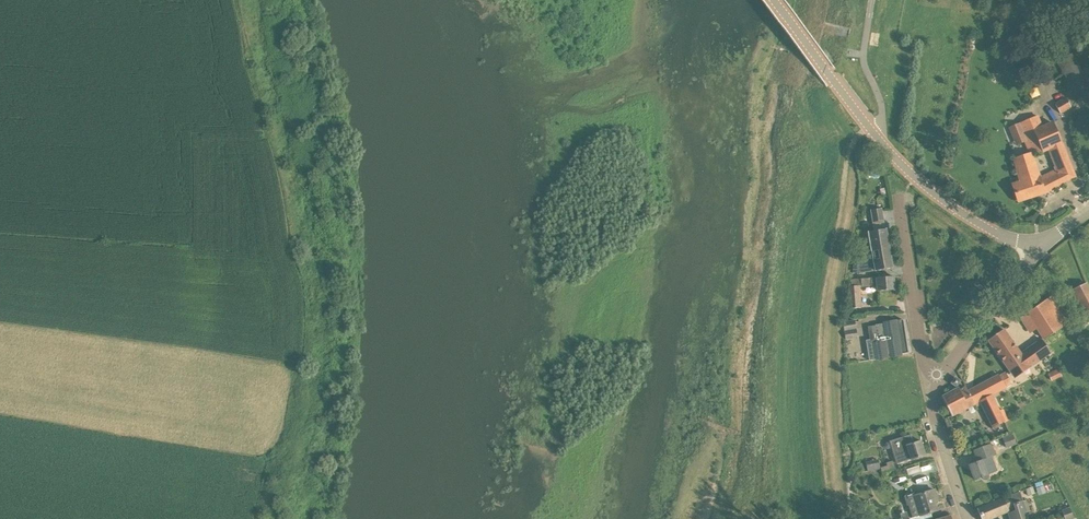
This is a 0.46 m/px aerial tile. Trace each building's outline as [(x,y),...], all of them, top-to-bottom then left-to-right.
[(1080,102),(1081,104),(1088,99),(1088,83),(1072,55),(1058,64),(1080,102)] [(1061,115),(1072,109),(1066,99),(1056,105),(1061,115)] [(1021,185),(1014,187),(1020,206),(1048,197),(1048,196),(1079,180),(1055,124),(1044,129),(1039,117),(1018,126),(1030,158),(1014,163),(1021,185)] [(883,209),(872,211),(874,223),(884,221),(883,209)] [(886,230),(876,232),(866,233),(870,252),(859,254),(856,274),(892,268),(886,230)] [(895,290),(894,277),(877,278),(878,291),(895,290)] [(1083,312),(1088,309),(1088,287),(1087,283),(1072,291),(1083,312)] [(861,308),(860,286),(849,286),(850,308),(861,308)] [(1028,332),(1034,327),(1043,341),(1069,324),(1051,297),(1019,318),(1028,332)] [(874,325),(867,326),(869,340),(868,340),(869,350),(873,349),(875,359),(901,355),(897,331),(904,330),(902,320),(896,321),(895,320),(883,322),(883,323),(874,324),(874,325)] [(843,325),(844,335),(845,340),(857,338),(855,323),(843,325)] [(1002,361),(1013,376),(1048,353),(1039,339),(1019,353),(1017,351),(1003,330),(988,340),(1002,361)] [(1058,369),(1056,370),(1047,374),(1051,382),(1062,376),(1058,369)] [(998,375),(1005,388),(1011,384),(1004,372),(998,375)] [(1005,388),(998,375),(998,374),(968,390),(975,404),(979,402),(991,395),(1005,388)] [(955,378),(952,383),(957,386),(960,381),(955,378)] [(952,415),(975,404),(968,390),(966,386),(959,389),(959,388),(942,396),(952,415)] [(1010,431),(991,395),(979,402),(991,425),(996,422),(1002,435),(1010,431)] [(1016,442),(1011,432),(1000,438),(1004,447),(1016,442)] [(897,464),(926,455),(921,441),(914,443),(911,434),(889,441),(897,464)] [(990,444),(973,450),(977,462),(969,465),(975,479),(982,476),(983,479),(985,480),(989,479),(989,476),(989,474),(986,468),(994,464),(991,456),(994,455),(990,444)] [(868,471),(880,467),(876,454),(863,459),(868,471)] [(934,461),(906,466),(911,493),(933,489),(930,472),(936,471),(934,461)] [(887,465),(888,467),(880,470),(882,475),(895,471),(892,463),(887,465)] [(895,487),(901,485),(899,477),(892,479),(895,487)] [(1026,489),(1028,496),(1035,494),(1033,487),(1026,489)] [(914,494),(904,496),(907,506),(909,506),(912,517),(912,518),(920,516),(930,512),(933,512),(939,510),(935,497),(936,497),(933,490),(915,496),(914,494)] [(1022,504),(1021,502),(1023,501),(1020,492),(1010,495),(1016,510),(1013,511),(1013,509),(1009,511),(1007,512),(1009,517),(1009,518),(1026,518),(1022,504)] [(1010,495),(1003,498),(978,508),(982,518),(990,518),(1007,512),(1009,511),(1013,509),(1013,511),(1016,510),(1010,495)] [(1073,518),(1070,508),(1062,510),(1064,518),(1073,518)]
